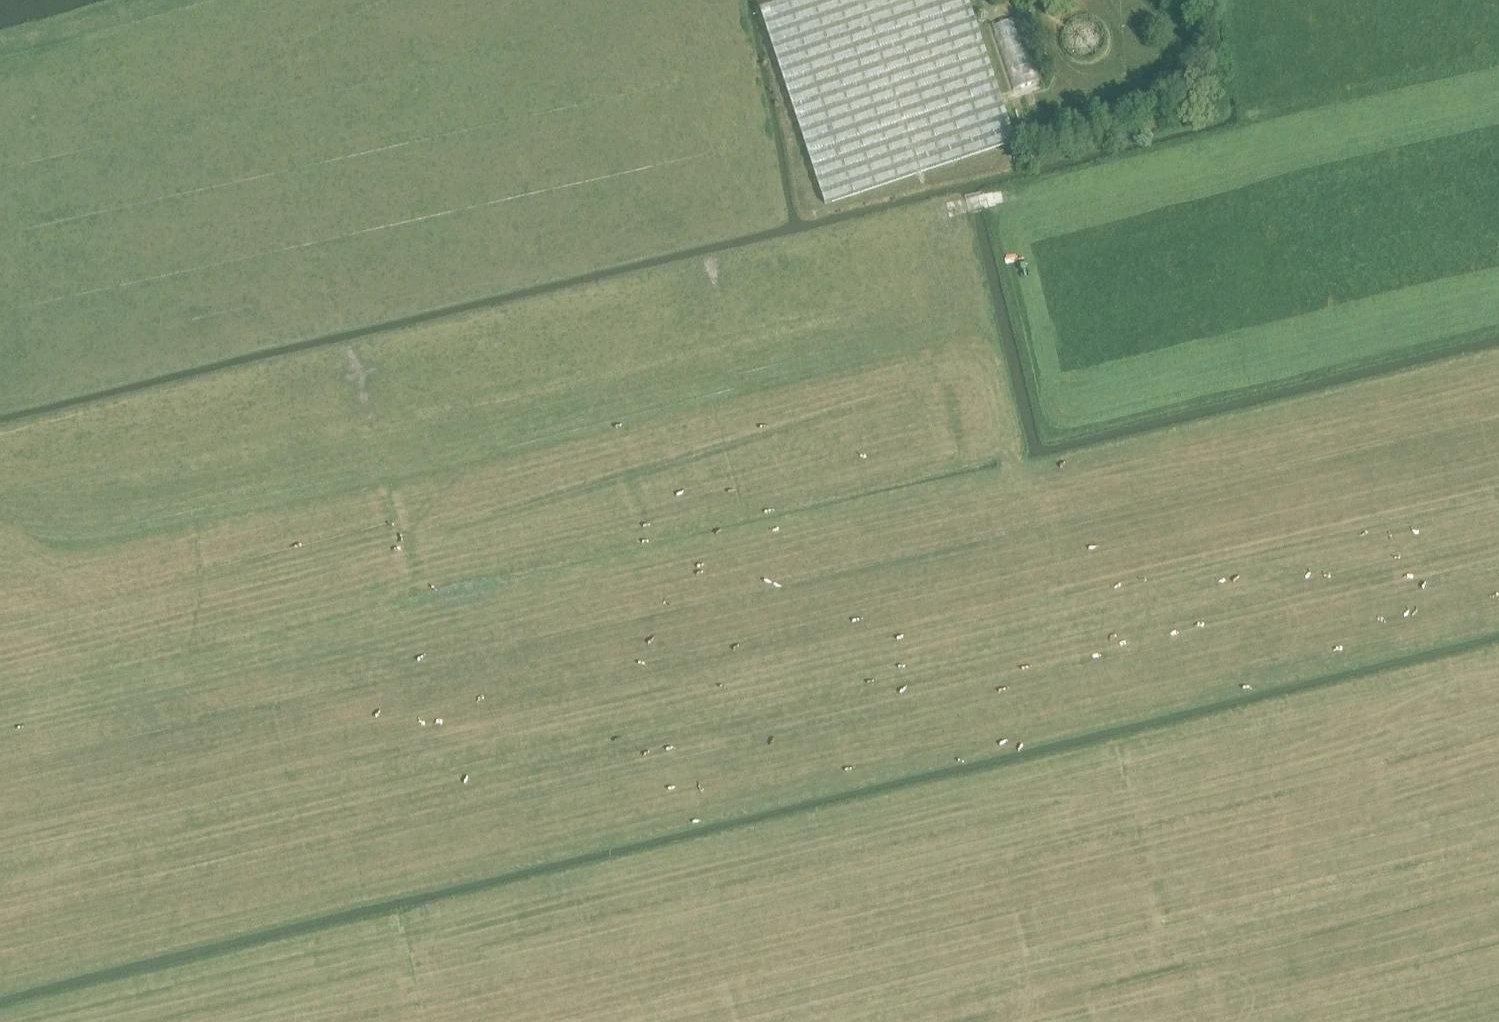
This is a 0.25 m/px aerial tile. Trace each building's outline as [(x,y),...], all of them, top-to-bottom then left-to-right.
[(1018,141),(968,0),(793,0),(761,11),(830,206),(1018,141)]
